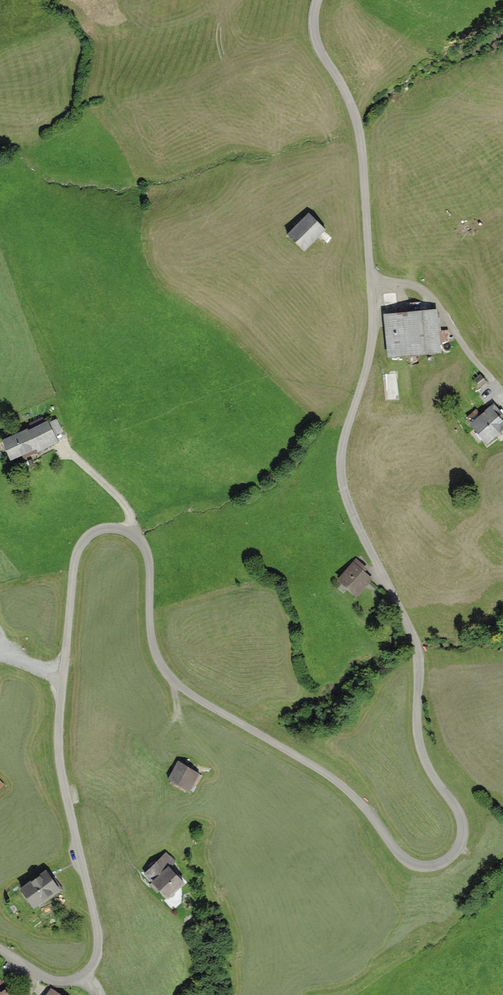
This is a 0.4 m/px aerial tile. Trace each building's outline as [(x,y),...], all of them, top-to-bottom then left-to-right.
[(308,212),(284,235),(300,251),(318,234),(323,229),(308,212)] [(442,351),(437,310),(379,317),(384,358),(442,351)] [(488,384),(480,375),(472,382),(480,391),(488,384)] [(494,402),(464,425),(476,441),(489,431),(498,443),(502,439),(502,414),(494,402)] [(57,420),(48,424),(54,437),(63,433),(57,420)] [(47,423),(27,432),(38,453),(58,444),(54,437),(48,424),(47,423)] [(26,459),(38,453),(27,432),(2,443),(11,462),(24,456),(26,459)] [(351,560),(332,580),(352,599),(371,579),(351,560)] [(202,773),(180,760),(168,781),(191,793),(202,773)] [(165,854),(144,876),(152,884),(151,885),(167,901),(183,886),(167,870),(174,863),(165,854)] [(19,892),(34,912),(63,891),(48,871),(19,892)] [(9,984),(1,990),(0,989),(0,994),(17,994),(9,984)] [(50,986),(43,994),(63,994),(50,986)]
